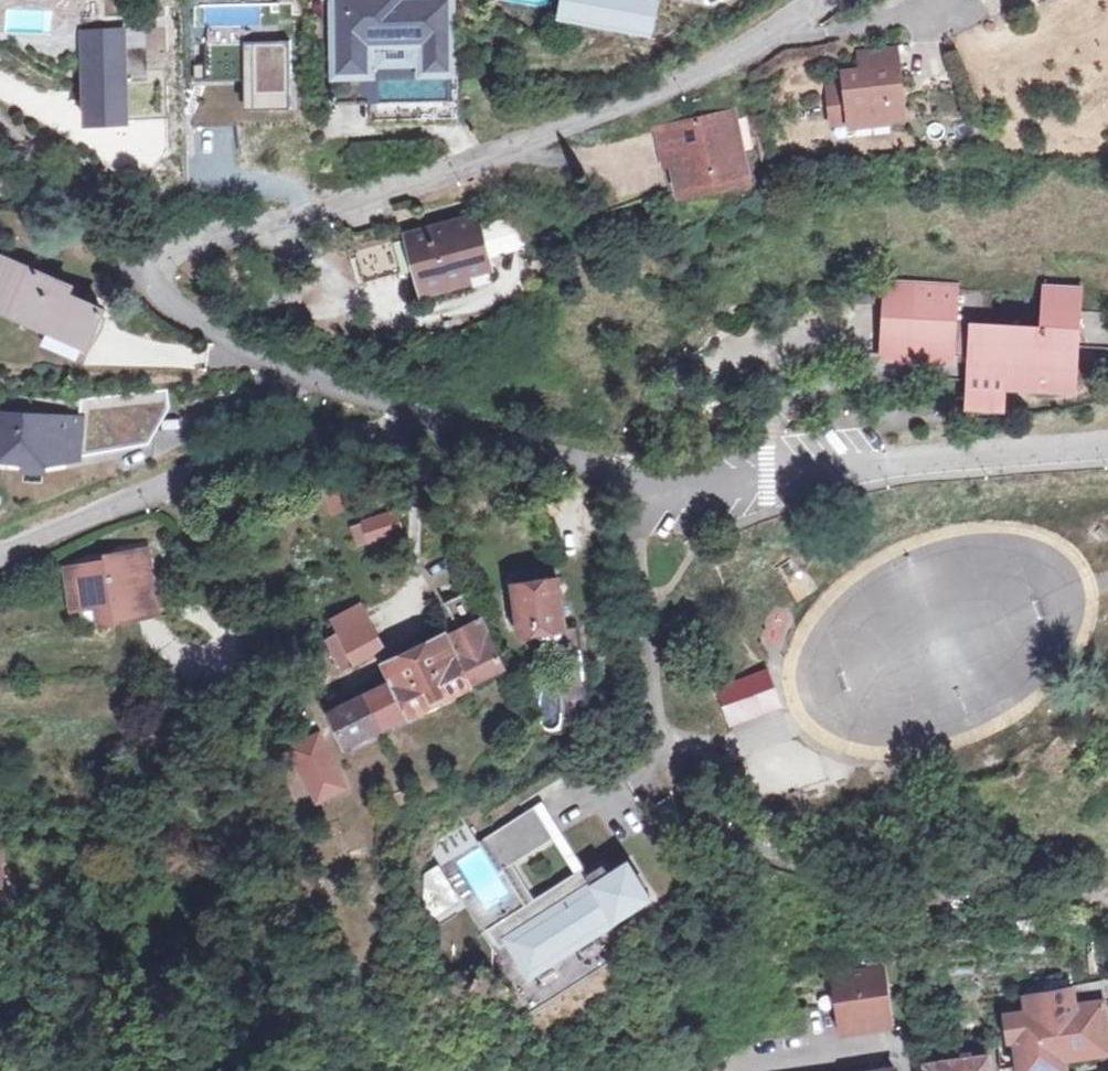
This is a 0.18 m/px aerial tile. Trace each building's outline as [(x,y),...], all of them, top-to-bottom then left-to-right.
[(335,72),(374,71),(374,103),(445,102),(443,0),(404,0),(399,0),(334,0),(335,72)] [(563,6),(613,16),(612,21),(651,29),(658,0),(564,0),(563,6)] [(94,47),(83,48),(87,127),(127,124),(121,31),(93,33),(94,47)] [(93,33),(82,34),(83,48),(94,47),(93,33)] [(295,115),(291,43),(207,43),(210,89),(248,86),(255,120),(295,115)] [(859,54),(861,70),(843,72),(845,87),(827,89),(832,135),(888,130),(887,120),(902,119),(896,50),(859,54)] [(363,120),(445,119),(445,102),(374,103),(374,71),(335,72),(335,97),(362,96),(363,120)] [(675,135),(676,143),(667,151),(675,184),(709,176),(712,186),(746,178),(729,103),(661,119),(664,136),(675,135)] [(475,276),(474,228),(354,234),(355,267),(414,263),(416,281),(475,276)] [(2,255),(0,260),(0,307),(92,345),(109,308),(71,293),(75,285),(2,255)] [(966,398),(1004,402),(1005,377),(1075,382),(1082,286),(1037,284),(1034,328),(989,325),(991,292),(954,288),(954,285),(883,283),(880,351),(952,355),(952,350),(970,351),(966,398)] [(172,384),(153,386),(153,407),(154,442),(160,441),(175,406),(172,384)] [(0,411),(0,457),(24,458),(45,460),(47,460),(154,442),(153,407),(153,386),(107,391),(106,418),(0,411)] [(45,460),(24,458),(24,468),(44,469),(45,460)] [(354,499),(341,469),(320,478),(333,508),(354,499)] [(394,509),(351,522),(357,539),(399,525),(394,509)] [(159,611),(149,550),(120,554),(118,563),(81,568),(86,604),(104,601),(105,618),(159,611)] [(518,574),(524,625),(568,620),(562,568),(518,574)] [(356,603),(332,615),(338,626),(327,633),(341,664),(377,644),(356,603)] [(328,711),(344,745),(391,719),(500,657),(478,616),(368,676),(375,690),(370,693),(378,706),(368,711),(358,693),(328,711)] [(774,672),(760,677),(772,709),(786,703),(774,672)] [(772,709),(760,677),(726,690),(738,722),(772,709)] [(316,736),(292,746),(313,800),(337,790),(316,736)] [(540,809),(484,845),(504,875),(560,839),(540,809)] [(575,878),(494,931),(507,950),(520,941),(539,969),(604,926),(609,933),(642,912),(640,909),(658,898),(635,862),(616,874),(610,864),(579,885),(575,878)] [(885,965),(838,972),(847,1031),(894,1023),(885,965)] [(1004,1065),(1024,1063),(1025,1070),(1043,1070),(1068,1068),(1070,1068),(1068,1050),(1088,1048),(1087,1040),(1107,1037),(1107,1000),(1107,997),(1107,976),(1032,987),(1035,1007),(1008,1010),(1012,1038),(1000,1039),(1004,1065)] [(1087,1040),(1088,1048),(1089,1051),(1107,1048),(1107,1037),(1087,1040)] [(930,1059),(931,1070),(994,1070),(992,1051),(930,1059)]
